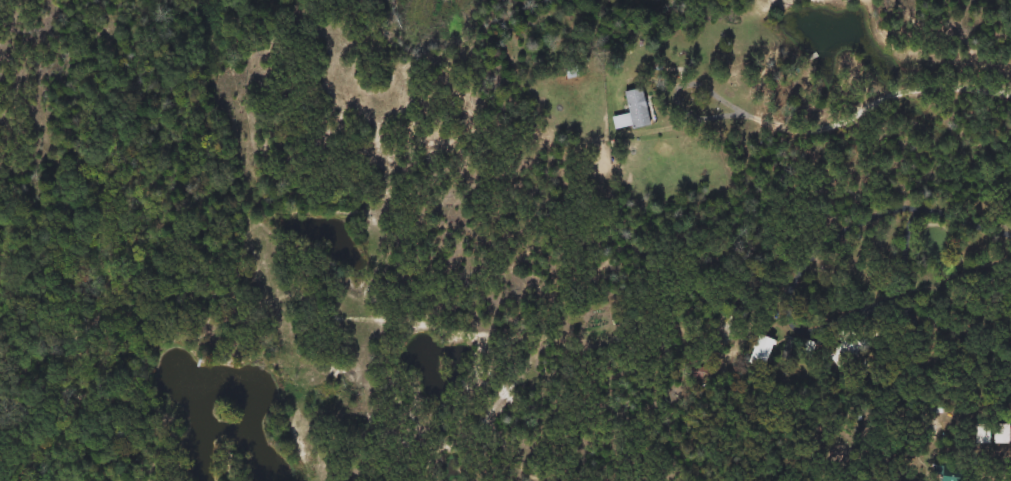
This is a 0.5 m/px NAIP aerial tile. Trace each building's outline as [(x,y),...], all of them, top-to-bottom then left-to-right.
[(648,124),(614,132),(611,118),(627,114),(622,92),(639,88),(648,124)] [(725,348),(712,336),(729,316),(742,328),(725,348)]
